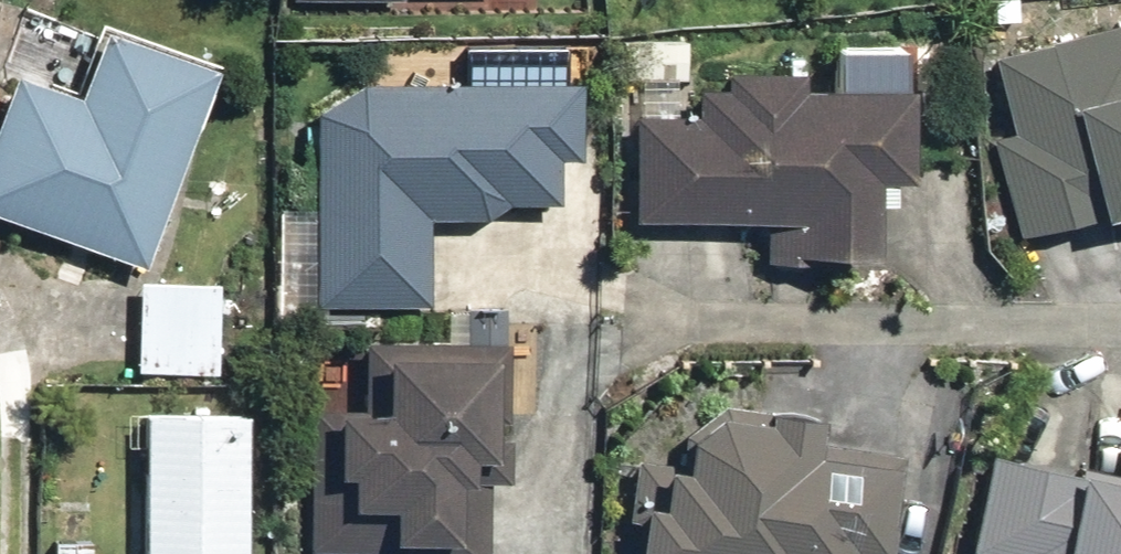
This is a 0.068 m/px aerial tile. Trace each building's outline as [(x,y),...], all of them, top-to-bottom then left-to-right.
[(0,111),(0,216),(143,267),(187,147),(190,148),(221,62),(98,18),(72,89),(49,81),(47,87),(13,75),(0,111)] [(991,58),(1011,134),(990,139),(1015,237),(1120,211),(1120,26),(991,58)] [(686,40),(620,40),(620,80),(685,81),(686,40)] [(695,116),(631,115),(630,220),(766,221),(766,263),(812,263),(812,254),(873,254),(873,179),(907,179),(907,88),(798,88),(798,70),(721,69),(721,87),(695,87),(695,116)] [(315,113),(315,306),(428,306),(428,218),(485,218),(506,203),(557,202),(557,159),(578,159),(577,82),(357,83),(315,113)] [(217,285),(138,283),(136,370),(215,371),(217,285)] [(362,341),(361,410),(308,410),(307,551),(377,552),(377,553),(486,553),(486,481),(507,481),(508,342),(505,342),(505,311),(467,311),(467,342),(362,341)] [(633,553),(849,553),(849,551),(868,553),(889,553),(903,457),(812,444),(815,416),(722,403),(683,435),(679,467),(637,460),(628,519),(637,521),(633,553)] [(143,413),(141,553),(244,553),(246,414),(143,413)] [(990,456),(970,553),(971,553),(1120,553),(1120,451),(1116,473),(1078,465),(1076,474),(990,456)]
